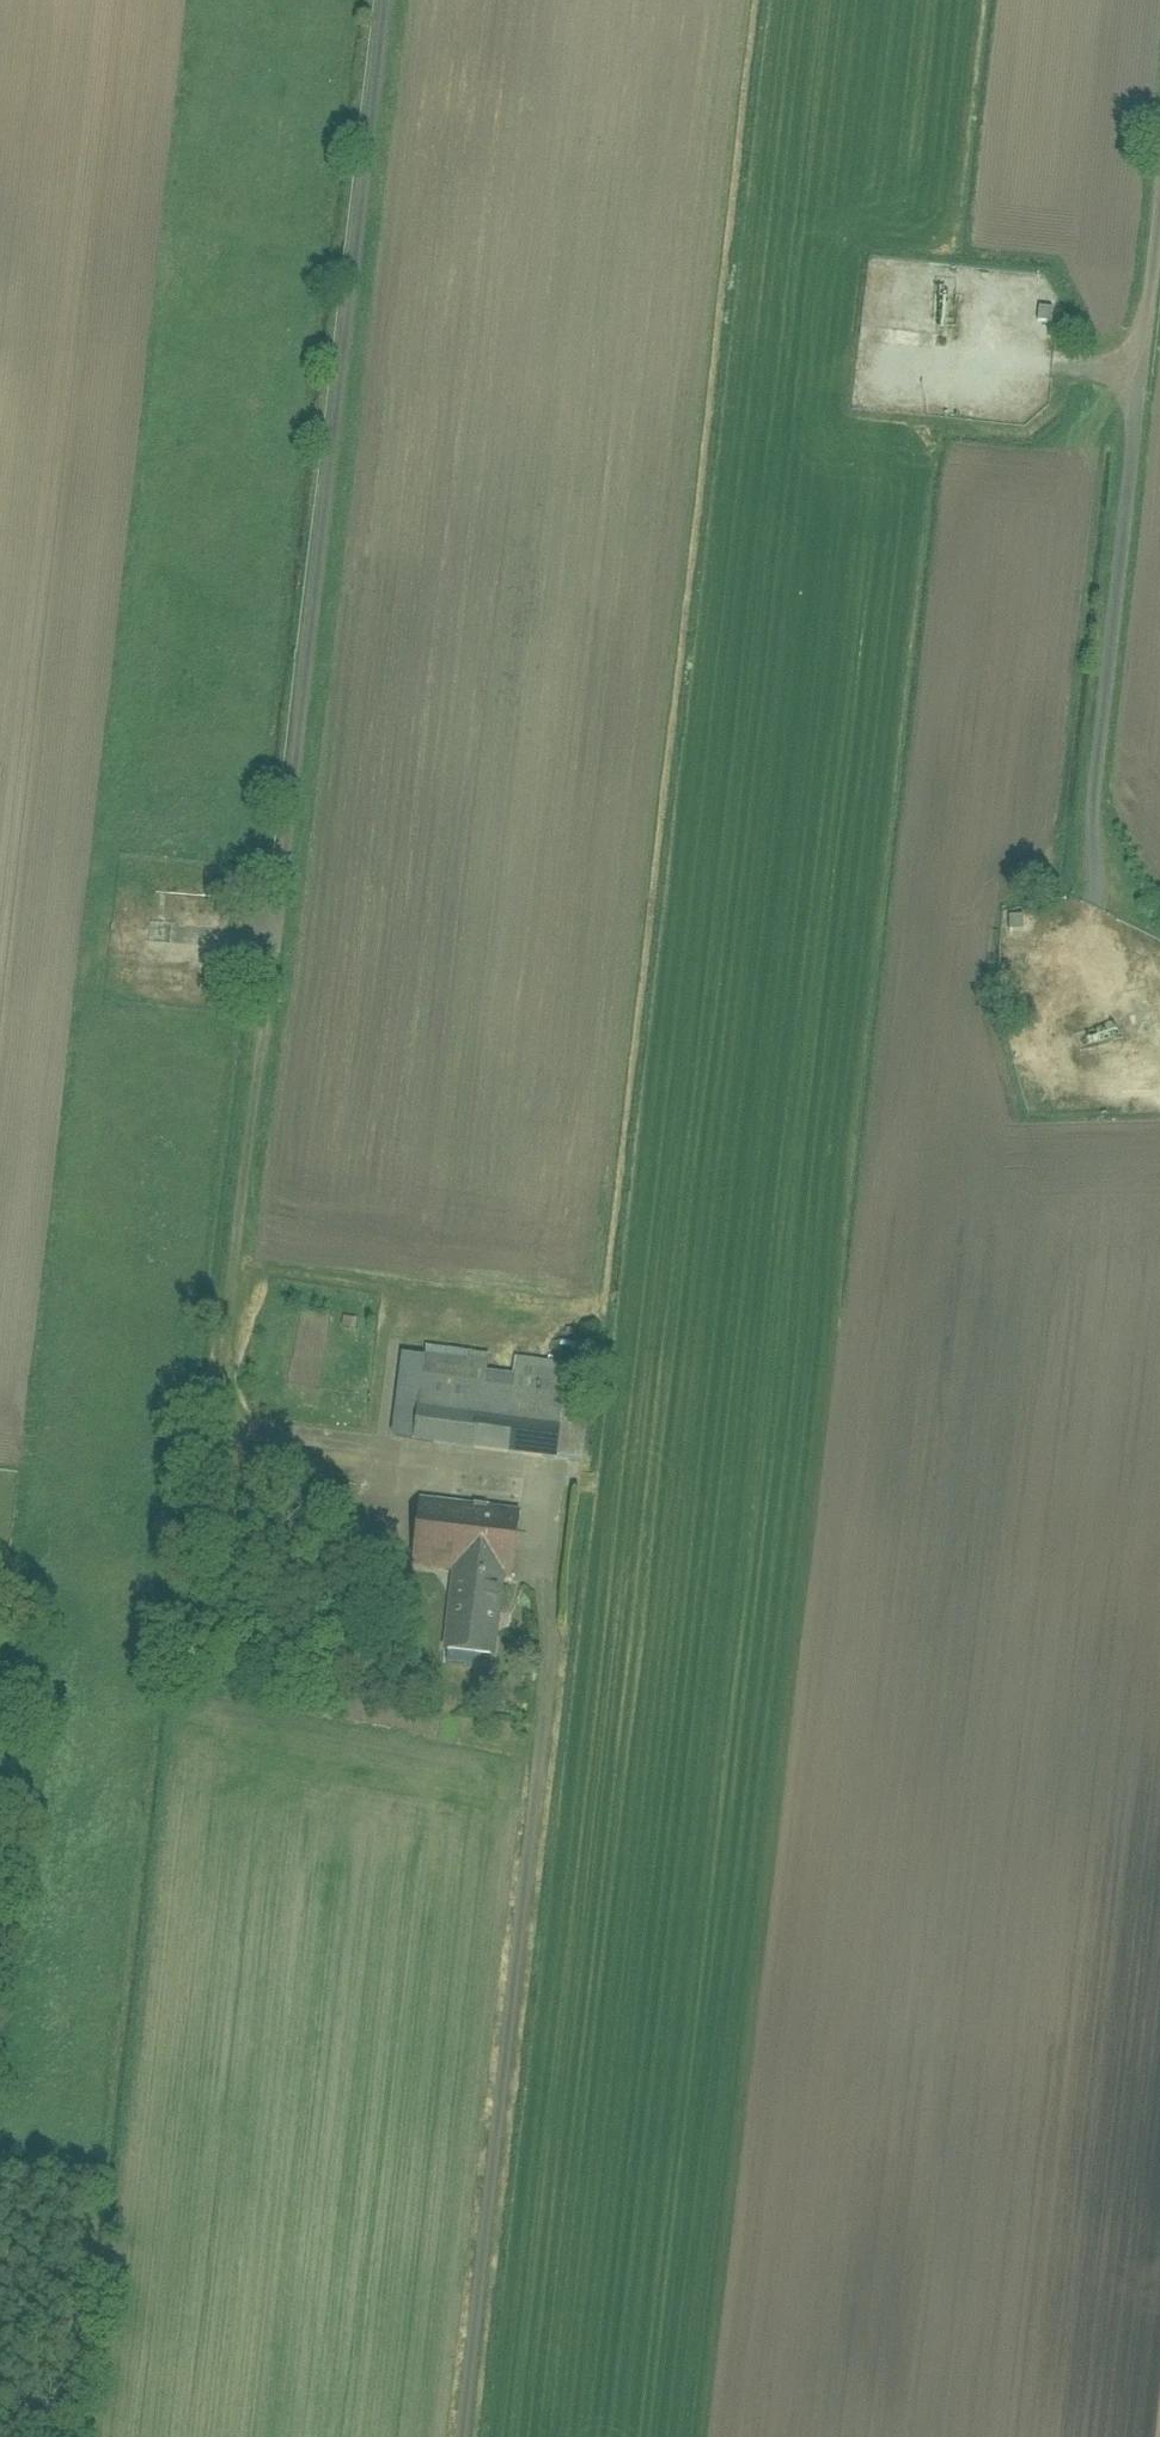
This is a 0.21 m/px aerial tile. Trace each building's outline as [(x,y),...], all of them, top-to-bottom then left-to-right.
[(428,1351),(426,1362),(399,1358),(389,1443),(560,1464),(570,1380),(565,1379),(566,1367),(516,1361),(515,1373),(490,1370),(492,1359),(428,1351)] [(455,1563),(445,1654),(499,1660),(510,1569),(530,1571),(536,1515),(422,1503),(415,1558),(455,1563)]
